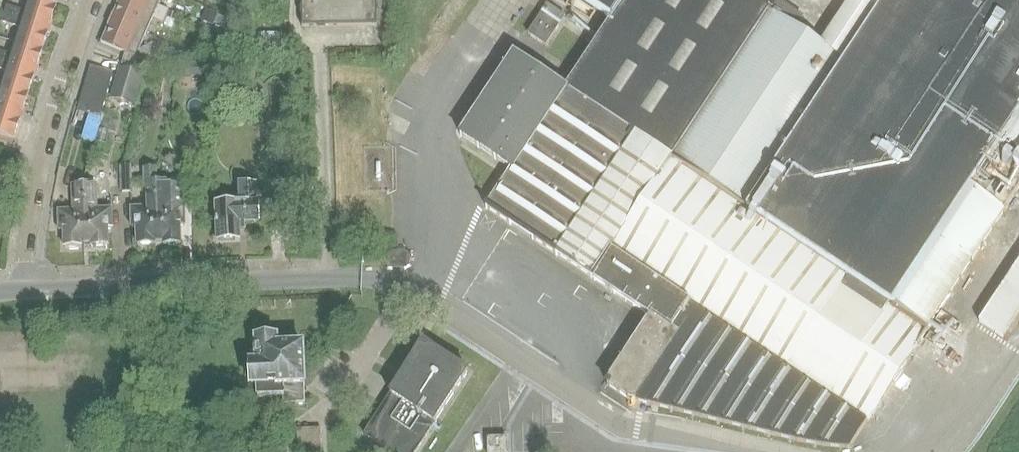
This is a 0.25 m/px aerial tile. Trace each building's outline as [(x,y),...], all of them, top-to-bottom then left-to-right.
[(4,14),(51,29),(53,24),(50,23),(56,6),(38,0),(28,0),(23,16),(17,14),(18,9),(7,6),(4,14)] [(145,34),(152,19),(163,24),(166,17),(126,0),(118,0),(110,19),(145,34)] [(166,17),(169,10),(158,5),(160,0),(126,0),(166,17)] [(378,26),(378,0),(302,0),(303,28),(378,26)] [(952,293),(1018,191),(1018,0),(850,0),(838,19),(829,33),(821,44),(797,28),(804,17),(779,0),(771,11),(754,0),(582,0),(611,20),(577,72),(579,73),(569,88),(516,53),(462,136),(513,169),(487,209),(652,319),(607,386),(628,400),(797,441),(850,448),(868,420),(870,421),(923,340),(952,293)] [(545,47),(566,16),(548,4),(527,35),(545,47)] [(219,16),(207,10),(201,22),(213,28),(219,16)] [(169,12),(167,17),(175,21),(178,15),(169,12)] [(49,35),(51,29),(4,14),(2,23),(13,26),(14,22),(21,24),(15,42),(42,50),(47,35),(49,35)] [(139,49),(145,34),(110,19),(100,42),(125,53),(147,62),(150,53),(139,49)] [(169,19),(165,27),(174,31),(177,23),(169,19)] [(37,73),(39,68),(37,67),(42,50),(15,42),(10,60),(3,58),(4,54),(0,53),(0,61),(37,73)] [(125,53),(121,63),(142,73),(147,62),(125,53)] [(2,86),(28,94),(33,78),(36,79),(37,73),(0,61),(0,68),(0,66),(7,68),(2,86)] [(113,73),(91,67),(76,112),(99,119),(113,73)] [(143,74),(119,67),(110,98),(134,105),(143,74)] [(24,117),(26,110),(24,110),(28,94),(2,86),(0,91),(0,109),(24,117)] [(0,109),(0,134),(14,139),(19,123),(22,124),(24,117),(0,109)] [(131,165),(119,165),(119,192),(131,192),(131,165)] [(161,244),(159,183),(158,169),(146,170),(148,208),(133,209),(134,229),(139,229),(140,245),(161,244)] [(171,183),(159,183),(161,244),(182,244),(182,227),(185,227),(184,182),(171,183)] [(247,223),(261,223),(261,203),(259,203),(259,184),(241,185),(242,204),(217,205),(219,242),(242,241),(242,230),(248,229),(247,223)] [(85,187),(87,247),(109,246),(109,230),(113,230),(112,210),(98,211),(97,186),(85,187)] [(87,247),(85,187),(74,187),(75,211),(61,212),(61,233),(65,232),(66,248),(87,247)] [(407,269),(411,263),(410,254),(405,252),(394,252),(388,255),(389,264),(393,270),(407,269)] [(1018,315),(1018,265),(981,323),(1004,338),(1018,315)] [(285,406),(306,405),(304,346),(279,347),(278,339),(258,340),(258,364),(254,365),(254,370),(252,374),(252,379),(254,382),(254,388),(259,388),(259,400),(280,399),(279,387),(285,387),(285,406)] [(443,413),(470,372),(425,343),(399,384),(398,383),(370,427),(369,427),(363,436),(387,451),(419,451),(428,438),(444,413),(443,413)] [(322,428),(298,429),(299,451),(322,451),(322,428)] [(509,439),(490,439),(490,451),(509,451),(509,439)]
